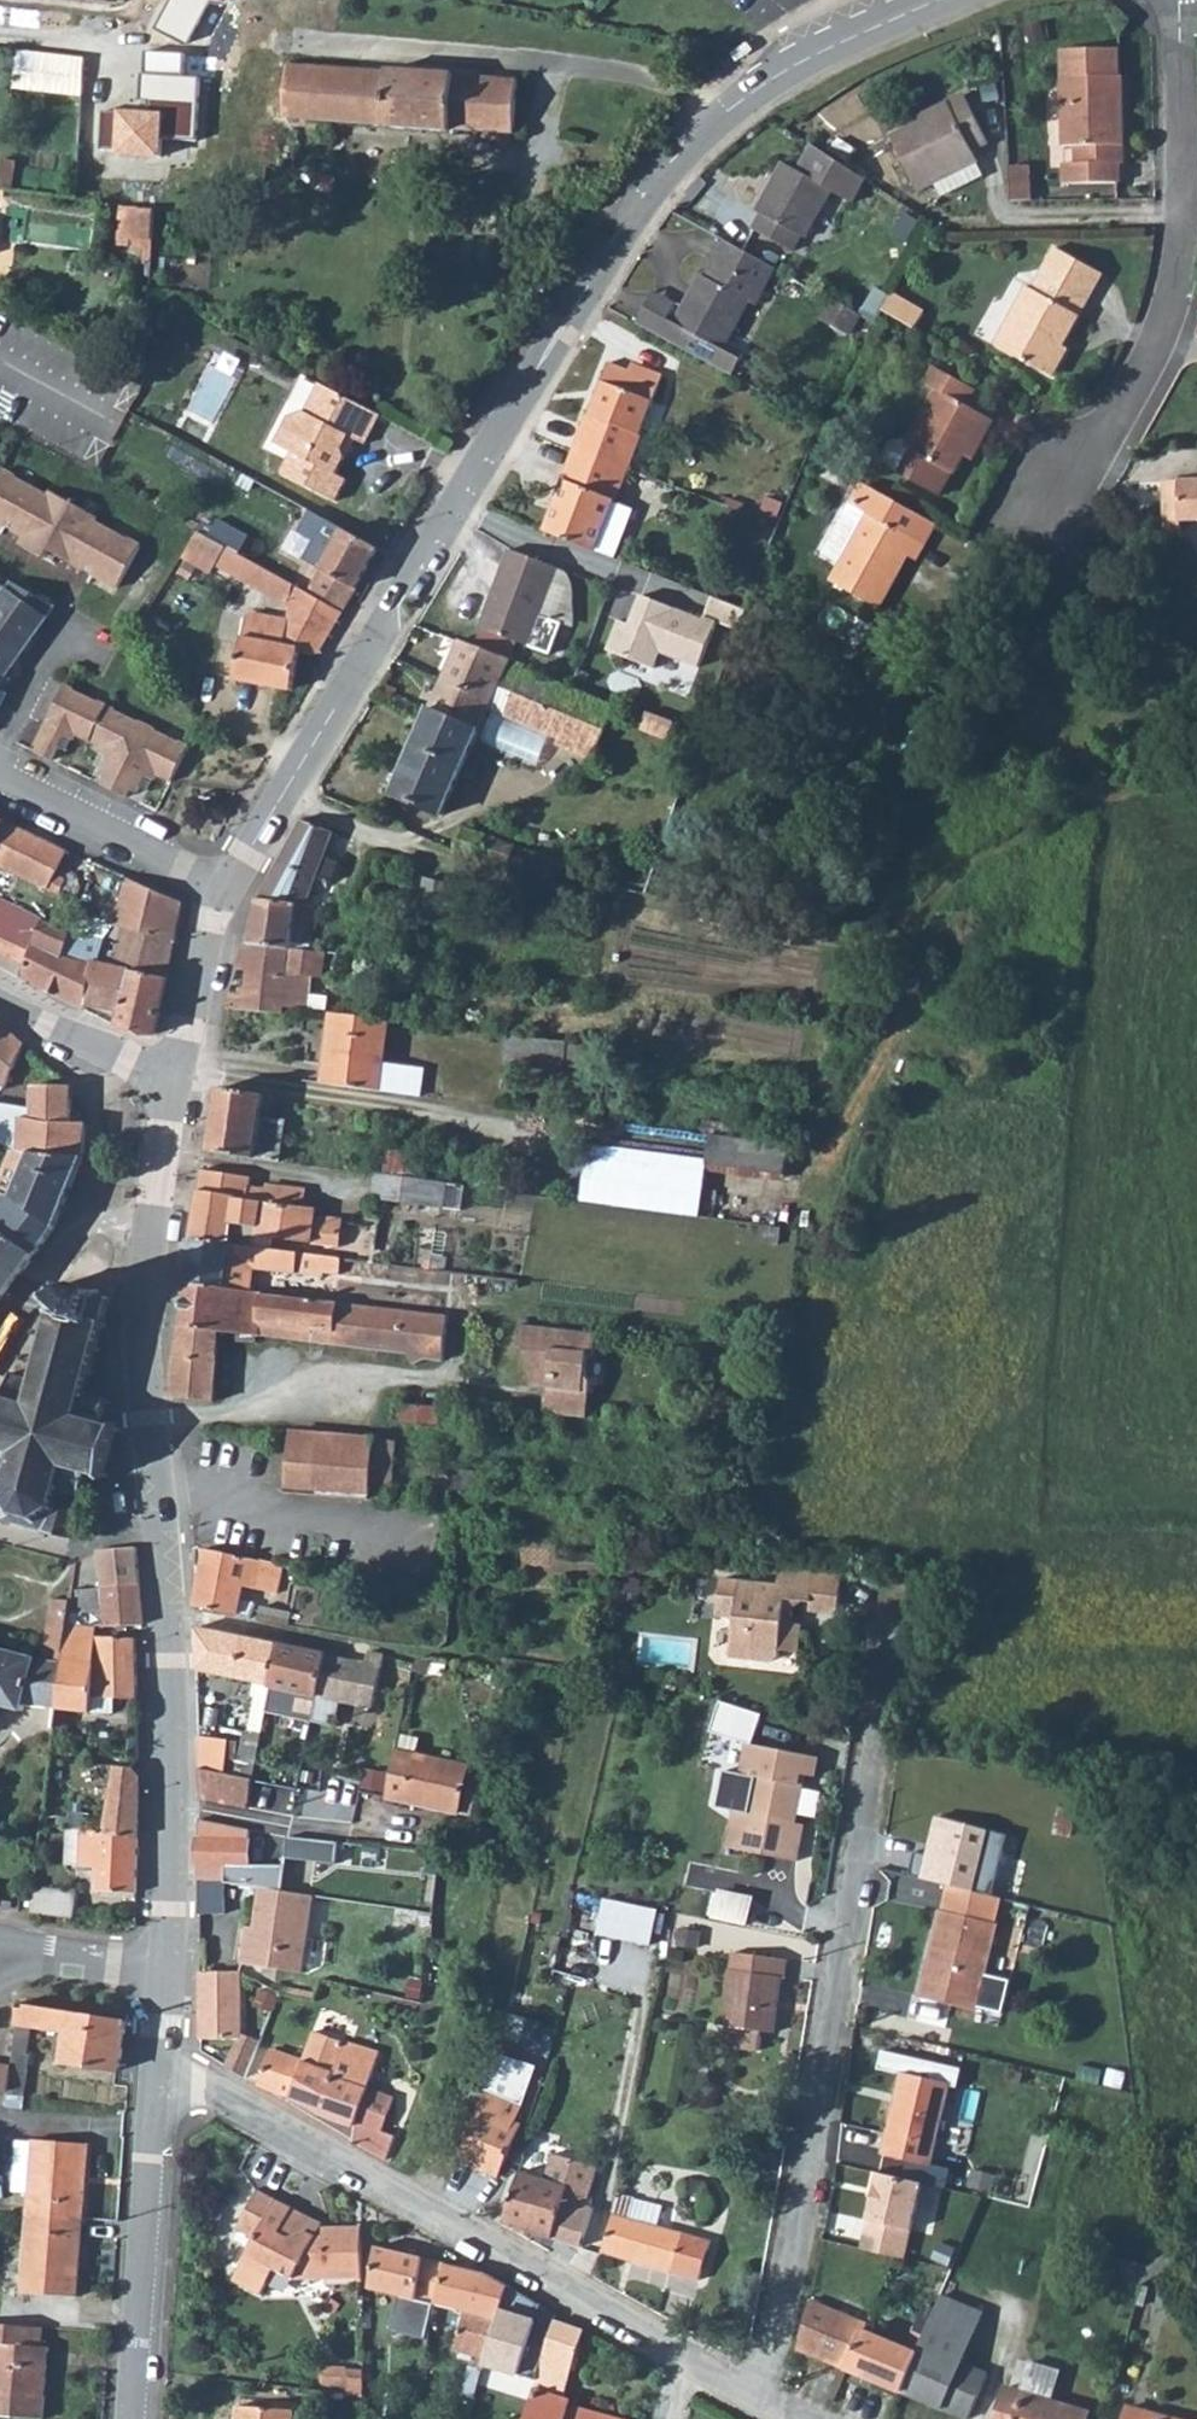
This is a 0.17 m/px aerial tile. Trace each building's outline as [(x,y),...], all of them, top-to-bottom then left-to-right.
[(1062,50),(1063,146),(1076,146),(1076,164),(1064,164),(1064,184),(1120,183),(1120,164),(1124,164),(1122,76),(1119,76),(1119,49),(1062,50)] [(14,88),(82,96),(85,59),(18,52),(14,88)] [(127,156),(283,167),(283,161),(284,140),(285,119),(289,65),(134,53),(127,156)] [(285,119),(384,126),(384,128),(451,131),(451,130),(514,134),(518,80),(455,75),(455,74),(388,70),(388,71),(289,65),(285,119)] [(891,137),(918,191),(934,183),(978,162),(973,151),(989,143),(965,94),(919,117),(922,122),(891,137)] [(753,229),(793,251),(801,236),(806,238),(831,191),(852,203),(865,179),(813,145),(799,172),(784,163),(757,212),(761,215),(753,229)] [(1008,167),(1011,201),(1032,200),(1030,166),(1008,167)] [(155,209),(137,209),(135,239),(153,240),(155,209)] [(725,241),(705,277),(701,275),(683,307),(675,323),(667,319),(658,336),(732,376),(744,353),(727,344),(750,303),(755,306),(775,269),(725,241)] [(995,345),(1053,377),(1068,349),(1063,346),(1103,274),(1056,248),(1033,289),(1027,287),(995,345)] [(675,323),(683,307),(654,291),(636,323),(658,336),(667,319),(675,323)] [(883,310),(915,328),(924,313),(892,295),(883,310)] [(833,300),(821,320),(848,336),(860,315),(833,300)] [(577,446),(628,466),(660,383),(632,372),(609,363),(577,446)] [(632,372),(660,383),(663,377),(634,365),(632,372)] [(952,473),(954,474),(964,455),(972,460),(994,421),(966,406),(975,390),(934,366),(924,383),(937,390),(905,447),(912,451),(900,475),(940,496),(952,473)] [(320,384),(305,412),(288,417),(274,443),(292,453),(281,473),(336,501),(347,480),(336,474),(345,457),(342,450),(349,436),(355,439),(365,445),(380,415),(320,384)] [(345,457),(355,439),(349,436),(342,450),(345,457)] [(544,531),(615,559),(633,510),(614,503),(628,466),(577,446),(544,531)] [(44,558),(49,550),(118,588),(141,547),(96,521),(98,517),(51,491),(48,495),(3,470),(0,476),(0,523),(25,537),(20,546),(44,558)] [(1164,521),(1182,521),(1196,521),(1196,480),(1169,481),(1169,504),(1164,504),(1164,521)] [(861,482),(821,554),(840,564),(831,581),(880,609),(908,556),(916,561),(937,524),(861,482)] [(766,497),(760,514),(776,521),(783,504),(766,497)] [(306,592),(342,612),(378,548),(329,521),(316,544),(329,551),(306,592)] [(1164,521),(1165,538),(1182,538),(1182,521),(1164,521)] [(215,564),(291,605),(294,586),(225,547),(215,564)] [(511,550),(480,628),(551,655),(562,624),(539,616),(557,568),(511,550)] [(55,606),(12,583),(0,601),(0,685),(55,606)] [(234,679),(292,690),(299,651),(317,655),(342,612),(306,592),(294,586),(291,605),(288,619),(252,613),(246,617),(243,638),(241,637),(234,679)] [(717,622),(738,630),(747,611),(712,597),(703,620),(641,596),(630,624),(620,620),(607,651),(654,669),(660,652),(699,667),(717,622)] [(429,711),(480,731),(489,709),(510,659),(459,640),(429,711)] [(489,709),(559,738),(556,745),(593,760),(614,708),(522,672),(525,666),(518,664),(519,662),(510,659),(489,709)] [(45,757),(52,761),(65,736),(73,740),(76,735),(103,748),(100,754),(109,758),(100,775),(107,778),(103,786),(127,797),(131,790),(138,793),(146,776),(155,780),(157,775),(171,782),(188,748),(65,687),(34,751),(45,757)] [(392,793),(443,816),(480,731),(429,711),(392,793)] [(647,712),(641,729),(669,739),(675,723),(647,712)] [(61,895),(67,879),(57,874),(68,852),(0,819),(0,865),(61,895)] [(258,899),(307,906),(318,877),(335,883),(352,840),(301,820),(258,899)] [(121,929),(175,939),(182,904),(180,901),(126,876),(114,927),(121,929)] [(307,906),(318,908),(326,909),(335,883),(318,877),(307,906)] [(418,913),(443,918),(451,885),(426,879),(418,913)] [(33,952),(29,964),(24,980),(85,1010),(86,1005),(97,964),(86,962),(94,937),(43,920),(0,899),(0,937),(33,952)] [(250,943),(291,948),(293,927),(315,930),(318,908),(307,906),(258,899),(254,920),(250,943)] [(291,948),(310,951),(315,930),(293,927),(291,948)] [(111,967),(130,971),(167,978),(175,939),(121,929),(114,953),(111,967)] [(29,964),(33,952),(0,937),(0,952),(29,964)] [(86,1005),(121,1012),(130,971),(111,967),(114,953),(101,950),(104,940),(94,937),(86,962),(97,964),(86,1005)] [(236,970),(248,971),(311,977),(321,978),(323,952),(310,951),(291,948),(250,943),(243,944),(236,970)] [(118,1027),(154,1035),(167,978),(130,971),(121,1012),(118,1027)] [(228,1009),(284,1014),(285,1007),(308,1010),(311,977),(248,971),(246,996),(230,994),(228,1009)] [(325,1084),(380,1091),(382,1071),(389,1020),(333,1013),(325,1084)] [(4,1090),(24,1045),(0,1023),(0,1088),(4,1090)] [(502,1062),(546,1068),(550,1040),(506,1034),(502,1062)] [(546,1068),(563,1070),(564,1064),(586,1068),(589,1044),(550,1040),(546,1068)] [(380,1091),(421,1096),(425,1068),(393,1065),(393,1072),(382,1071),(380,1091)] [(39,1157),(84,1159),(86,1123),(71,1123),(73,1089),(72,1086),(70,1086),(33,1086),(33,1109),(0,1104),(0,1143),(14,1149),(39,1157)] [(207,1127),(214,1128),(210,1152),(280,1162),(285,1122),(261,1119),(264,1095),(220,1088),(216,1115),(208,1115),(207,1127)] [(708,1162),(784,1172),(789,1145),(712,1135),(708,1161),(708,1162)] [(413,1171),(416,1147),(390,1144),(388,1168),(413,1171)] [(581,1201),(701,1217),(708,1162),(708,1161),(589,1145),(581,1201)] [(0,1184),(0,1193),(5,1195),(56,1226),(84,1159),(39,1157),(14,1149),(0,1184)] [(199,1190),(249,1197),(251,1187),(252,1177),(202,1170),(199,1190)] [(373,1200),(444,1208),(447,1183),(376,1174),(373,1200)] [(265,1200),(288,1202),(289,1188),(267,1186),(267,1189),(265,1200)] [(191,1239),(260,1248),(261,1235),(339,1246),(342,1221),(315,1218),(316,1208),(305,1207),(307,1191),(289,1188),(288,1202),(265,1200),(267,1189),(251,1187),(249,1197),(199,1190),(191,1239)] [(5,1195),(0,1202),(0,1230),(37,1255),(56,1226),(5,1195)] [(1,1307),(37,1255),(0,1230),(0,1306),(1,1307)] [(185,1283),(252,1291),(255,1269),(324,1279),(326,1267),(332,1268),(333,1257),(260,1248),(191,1239),(185,1283)] [(447,1256),(432,1255),(430,1269),(445,1271),(447,1256)] [(181,1326),(220,1332),(259,1336),(259,1327),(340,1338),(340,1302),(264,1294),(264,1292),(252,1291),(185,1283),(181,1326)] [(69,1539),(71,1537),(82,1496),(84,1497),(85,1493),(83,1493),(88,1473),(98,1475),(97,1479),(101,1480),(102,1476),(107,1477),(107,1473),(103,1472),(114,1431),(119,1432),(119,1428),(116,1427),(116,1423),(112,1422),(111,1426),(101,1423),(106,1403),(109,1404),(110,1400),(107,1400),(108,1397),(104,1397),(103,1400),(84,1395),(89,1376),(93,1377),(94,1373),(90,1372),(95,1353),(99,1353),(100,1349),(96,1348),(101,1329),(104,1330),(104,1328),(106,1328),(107,1324),(103,1323),(109,1298),(99,1296),(100,1292),(95,1291),(95,1293),(92,1292),(91,1294),(78,1291),(78,1289),(75,1288),(75,1285),(71,1285),(71,1288),(60,1286),(54,1310),(49,1309),(48,1313),(50,1313),(50,1316),(52,1316),(47,1335),(42,1334),(41,1338),(46,1339),(41,1359),(36,1358),(35,1362),(39,1363),(34,1382),(15,1377),(16,1373),(12,1372),(12,1374),(9,1374),(9,1377),(11,1378),(6,1398),(0,1396),(0,1520),(69,1539)] [(259,1336),(384,1351),(389,1308),(340,1302),(340,1338),(259,1327),(259,1336)] [(384,1351),(409,1354),(414,1365),(428,1359),(444,1361),(449,1316),(389,1308),(384,1351)] [(521,1325),(518,1347),(524,1347),(528,1374),(548,1377),(547,1387),(590,1393),(592,1383),(587,1374),(588,1355),(595,1356),(597,1334),(521,1325)] [(173,1398),(214,1402),(218,1360),(219,1354),(220,1332),(181,1326),(176,1359),(173,1398)] [(528,1374),(530,1385),(547,1387),(548,1377),(528,1374)] [(545,1414),(587,1417),(590,1393),(547,1387),(545,1414)] [(395,1421),(418,1422),(419,1405),(395,1404),(395,1421)] [(292,1432),(286,1493),(317,1495),(321,1435),(292,1432)] [(317,1495),(371,1500),(375,1439),(321,1435),(317,1495)] [(371,1500),(391,1501),(396,1441),(375,1439),(371,1500)] [(429,1503),(450,1504),(449,1489),(461,1490),(463,1476),(430,1474),(429,1503)] [(99,1561),(101,1588),(140,1585),(136,1547),(98,1550),(99,1561)] [(206,1549),(195,1606),(250,1618),(257,1604),(240,1600),(243,1586),(278,1593),(284,1565),(273,1563),(273,1562),(261,1559),(261,1560),(206,1549)] [(780,1567),(778,1585),(721,1578),(717,1616),(735,1618),(730,1657),(771,1661),(779,1655),(780,1651),(799,1652),(802,1624),(791,1623),(792,1608),(803,1601),(809,1602),(817,1611),(833,1614),(839,1609),(843,1574),(813,1570),(780,1567)] [(104,1611),(105,1627),(144,1624),(140,1585),(101,1588),(71,1591),(71,1601),(69,1614),(104,1611)] [(68,1624),(69,1614),(71,1601),(53,1599),(45,1660),(0,1648),(0,1704),(24,1711),(25,1704),(58,1708),(68,1624)] [(451,1601),(441,1599),(440,1610),(450,1612),(451,1601)] [(55,1732),(64,1734),(67,1709),(91,1712),(93,1697),(137,1699),(136,1638),(97,1636),(97,1626),(68,1624),(58,1708),(55,1732)] [(196,1628),(197,1671),(255,1683),(253,1696),(257,1697),(250,1732),(262,1734),(266,1713),(279,1644),(196,1628)] [(279,1644),(266,1713),(312,1722),(318,1696),(317,1695),(325,1654),(279,1644)] [(340,1700),(373,1707),(381,1667),(383,1654),(368,1651),(366,1662),(325,1654),(317,1695),(318,1696),(312,1722),(335,1727),(340,1700)] [(199,1736),(200,1769),(226,1774),(228,1753),(237,1754),(238,1742),(230,1741),(230,1740),(199,1736)] [(732,1822),(727,1847),(797,1862),(805,1825),(796,1823),(805,1774),(814,1776),(818,1757),(748,1743),(742,1772),(756,1774),(749,1814),(747,1825),(732,1822)] [(388,1798),(459,1814),(469,1767),(399,1751),(388,1798)] [(106,1832),(137,1836),(139,1776),(131,1768),(115,1766),(106,1832)] [(200,1769),(200,1799),(248,1808),(254,1778),(226,1774),(200,1769)] [(732,1822),(747,1825),(749,1814),(734,1811),(732,1822)] [(948,1885),(971,1891),(987,1830),(933,1817),(916,1879),(948,1885)] [(198,1865),(200,1865),(200,1880),(226,1881),(226,1866),(249,1866),(250,1830),(200,1820),(198,1865)] [(82,1830),(81,1867),(100,1867),(98,1892),(136,1893),(137,1836),(106,1832),(82,1830)] [(337,1845),(289,1840),(288,1862),(334,1865),(337,1845)] [(224,1882),(200,1880),(200,1915),(225,1914),(224,1882)] [(920,1997),(976,2010),(977,2007),(1003,2014),(1010,1981),(984,1975),(1001,1898),(971,1891),(948,1885),(943,1911),(941,1911),(920,1997)] [(268,1888),(261,1887),(255,1927),(248,1927),(243,1964),(302,1973),(313,1895),(286,1891),(268,1888)] [(34,1913),(74,1919),(78,1891),(37,1888),(34,1913)] [(752,1900),(720,1892),(714,1918),(746,1926),(752,1900)] [(724,2025),(727,2026),(725,2045),(759,2050),(761,2030),(773,2032),(780,1978),(785,1978),(787,1960),(733,1953),(724,2025)] [(241,2033),(240,1972),(200,1972),(202,2039),(239,2038),(227,2066),(246,2077),(261,2041),(241,2033)] [(20,2003),(17,2024),(67,2031),(62,2063),(119,2071),(127,2020),(20,2003)] [(258,2084),(286,2095),(321,2114),(355,2125),(353,2141),(386,2159),(396,2136),(383,2131),(394,2098),(368,2088),(380,2051),(345,2041),(337,2040),(315,2031),(304,2061),(273,2050),(270,2051),(258,2084)] [(884,2153),(932,2164),(950,2085),(958,2087),(962,2069),(883,2051),(878,2069),(902,2074),(884,2153)] [(458,2160),(499,2178),(522,2125),(516,2123),(523,2106),(537,2067),(499,2053),(479,2110),(458,2160)] [(30,2055),(13,2054),(11,2067),(8,2092),(8,2094),(24,2096),(30,2055)] [(8,2092),(11,2067),(0,2066),(0,2091),(8,2092)] [(1023,2073),(1012,2071),(1010,2081),(1021,2083),(1023,2073)] [(28,2214),(83,2218),(88,2143),(34,2139),(34,2141),(17,2140),(13,2191),(30,2193),(28,2214)] [(504,2223),(582,2247),(583,2244),(605,2250),(612,2221),(616,2201),(618,2195),(599,2189),(594,2208),(565,2200),(569,2186),(521,2171),(504,2223)] [(922,2182),(879,2173),(863,2240),(907,2251),(922,2182)] [(294,2209),(258,2190),(238,2228),(256,2238),(242,2261),(233,2280),(261,2295),(276,2268),(295,2279),(362,2278),(362,2227),(323,2228),(323,2238),(316,2238),(308,2233),(291,2239),(282,2234),(294,2209)] [(605,2253),(700,2280),(711,2241),(658,2225),(663,2206),(618,2195),(616,2201),(612,2221),(605,2250),(605,2253)] [(294,2209),(282,2234),(291,2239),(308,2233),(316,2238),(323,2238),(323,2228),(322,2224),(294,2209)] [(28,2214),(23,2293),(77,2297),(83,2218),(28,2214)] [(432,2338),(438,2306),(447,2264),(376,2247),(370,2287),(399,2292),(394,2330),(432,2338)] [(438,2306),(465,2310),(454,2350),(473,2355),(470,2366),(483,2370),(484,2366),(499,2312),(509,2286),(486,2273),(447,2264),(438,2306)] [(1148,2287),(1141,2286),(1136,2304),(1143,2306),(1148,2287)] [(968,2418),(988,2374),(963,2364),(984,2314),(941,2296),(917,2352),(901,2391),(968,2418)] [(867,2324),(810,2300),(797,2349),(848,2369),(864,2330),(867,2324)] [(539,2324),(499,2312),(484,2366),(523,2378),(539,2324)] [(527,2418),(615,2418),(575,2408),(575,2411),(558,2406),(560,2398),(564,2399),(584,2331),(555,2321),(527,2418)] [(42,2418),(43,2418),(49,2347),(41,2346),(43,2328),(0,2324),(0,2416),(42,2418)] [(864,2330),(848,2369),(901,2391),(917,2352),(864,2330)] [(997,2418),(1087,2418),(1089,2412),(1051,2401),(1059,2371),(1031,2363),(1021,2392),(1006,2388),(997,2418)] [(341,2384),(363,2384),(364,2371),(347,2371),(347,2368),(322,2366),(321,2381),(341,2384)] [(293,2409),(239,2406),(238,2418),(292,2418),(293,2409)] [(1129,2407),(1126,2418),(1175,2418),(1129,2407)]
